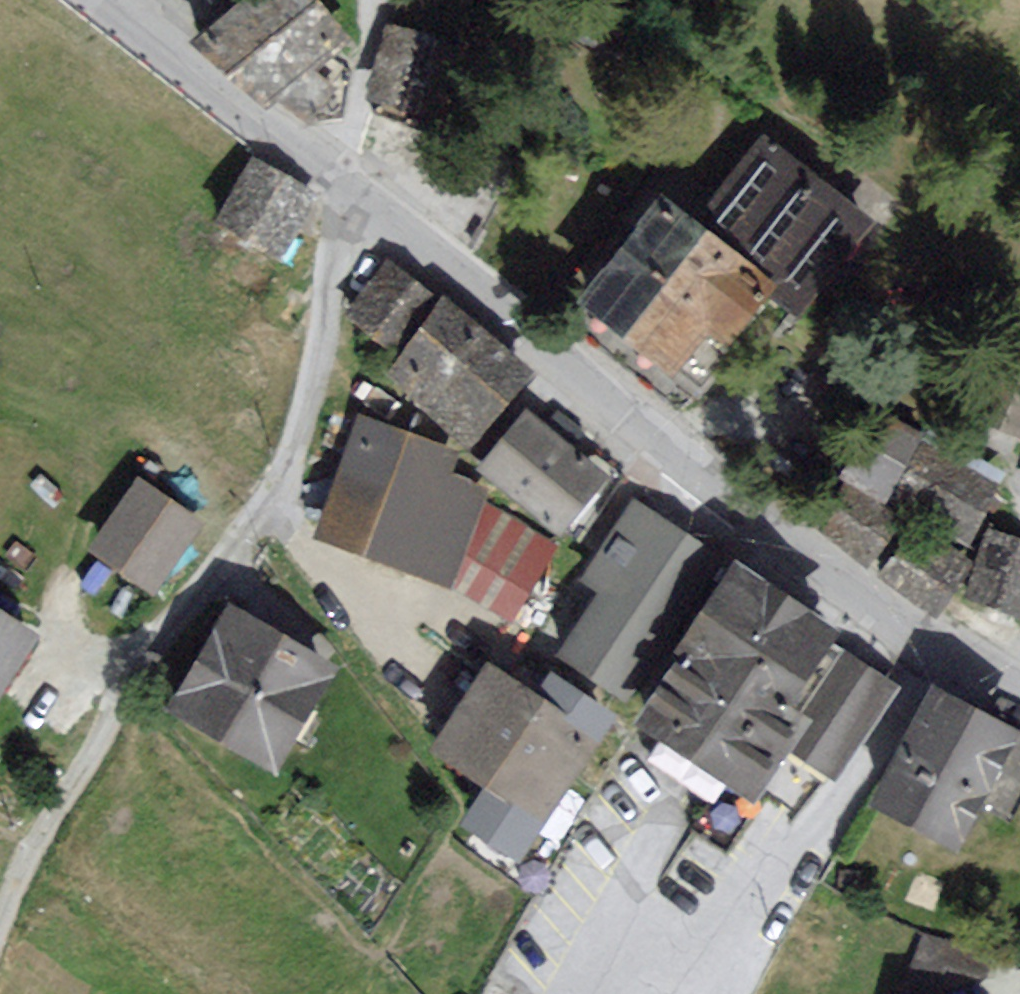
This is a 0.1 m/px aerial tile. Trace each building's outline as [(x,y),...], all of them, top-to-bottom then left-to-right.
[(310,0),(251,0),(201,42),(267,93),(337,37),(321,16),(310,0)] [(454,46),(395,29),(376,94),(436,111),(454,46)] [(870,218),(766,140),(696,233),(661,207),(589,302),(602,312),(671,364),(706,317),(729,334),(763,290),(797,315),(870,218)] [(307,190),(256,164),(226,221),(277,247),(307,190)] [(430,298),(392,269),(355,316),(374,331),(394,346),(430,298)] [(526,381),(446,309),(391,370),(471,441),(526,381)] [(1005,352),(979,414),(1019,431),(1019,359),(1005,352)] [(601,473),(525,416),(485,469),(560,526),(590,487),(601,473)] [(912,435),(876,416),(864,439),(846,474),(883,493),(912,435)] [(384,429),(364,422),(324,536),(448,578),(479,489),(445,477),(453,453),(384,429)] [(978,510),(991,486),(925,451),(900,499),(966,534),(978,510)] [(195,520),(142,484),(98,550),(151,585),(186,533),(195,520)] [(893,519),(846,489),(820,529),(840,543),(867,560),(893,519)] [(712,555),(634,506),(589,577),(603,586),(561,654),(625,694),(712,555)] [(969,566),(918,530),(886,575),(936,611),(969,566)] [(990,534),(971,593),(996,601),(1019,609),(1019,544),(990,534)] [(833,632),(741,571),(693,644),(642,722),(753,795),(802,720),(783,708),(833,632)] [(0,613),(0,688),(13,669),(35,635),(0,613)] [(280,642),(233,615),(178,712),(272,765),(326,668),(280,642)] [(894,685),(849,657),(792,751),(837,778),(894,685)] [(537,700),(487,667),(434,748),(495,788),(472,823),(520,854),(610,716),(551,678),(537,700)] [(936,692),(875,803),(956,846),(982,799),(1009,814),(1019,795),(1019,750),(1008,743),(1013,734),(972,711),(936,692)]
